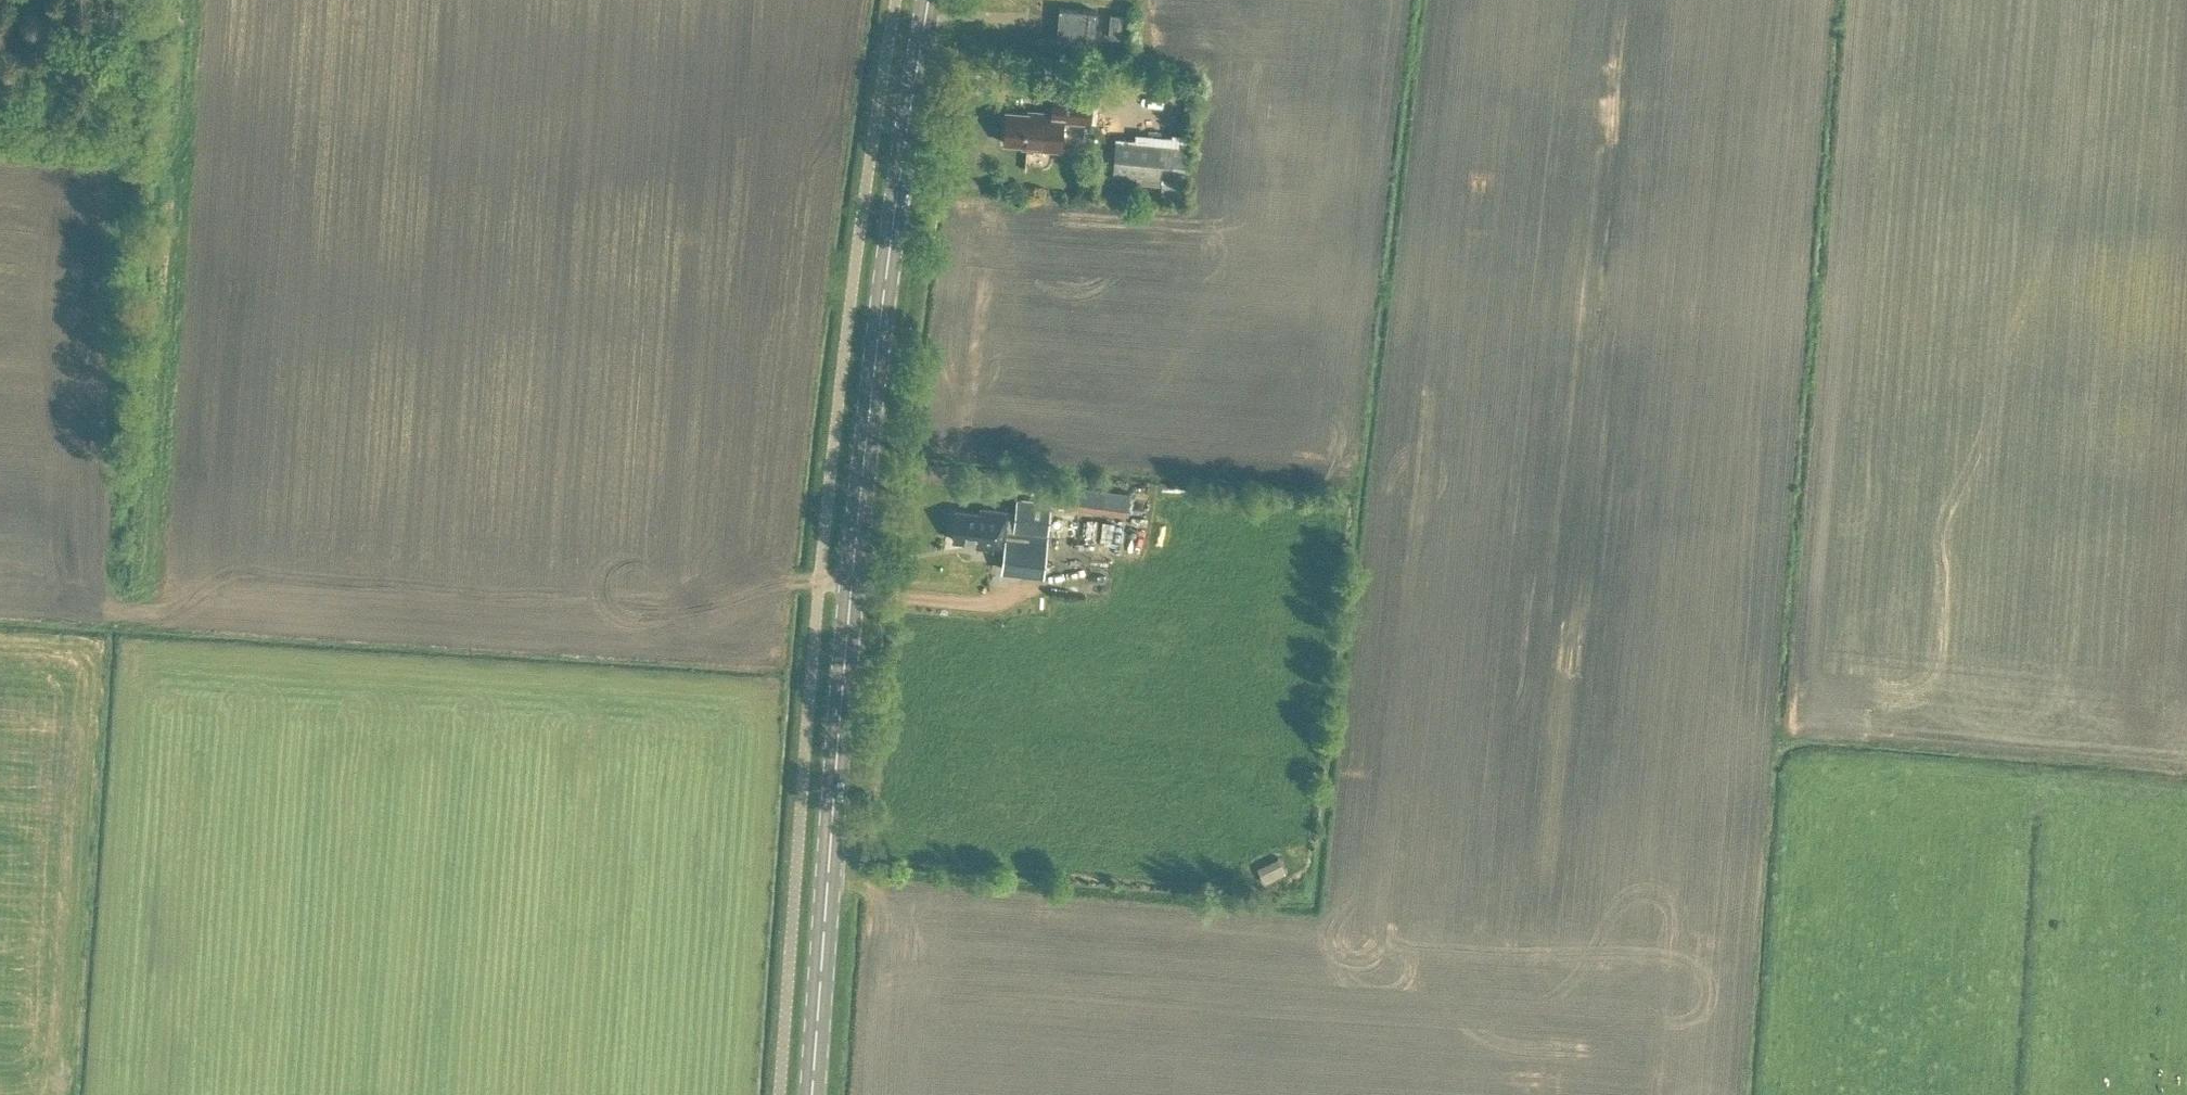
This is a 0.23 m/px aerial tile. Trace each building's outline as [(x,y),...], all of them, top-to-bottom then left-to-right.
[(1057,36),(1095,40),(1097,10),(1059,7),(1057,36)] [(1108,35),(1120,36),(1122,13),(1110,12),(1108,35)] [(1090,121),(1092,95),(1056,93),(1055,111),(1039,110),(1039,112),(1006,110),(1004,142),(1023,143),(1023,146),(1061,149),(1063,119),(1090,121)] [(1163,178),(1182,180),(1186,133),(1170,132),(1170,136),(1134,133),(1133,139),(1114,137),(1111,174),(1163,178)] [(1181,200),(1182,180),(1163,178),(1161,198),(1181,200)] [(1054,505),(1127,514),(1130,492),(1049,482),(1048,494),(1055,495),(1054,505)] [(1004,549),(1002,567),(1044,571),(1051,502),(1016,498),(1015,511),(981,507),(980,511),(956,509),(953,539),(977,541),(976,546),(1004,549)] [(1279,856),(1257,866),(1264,882),(1286,872),(1279,856)]
